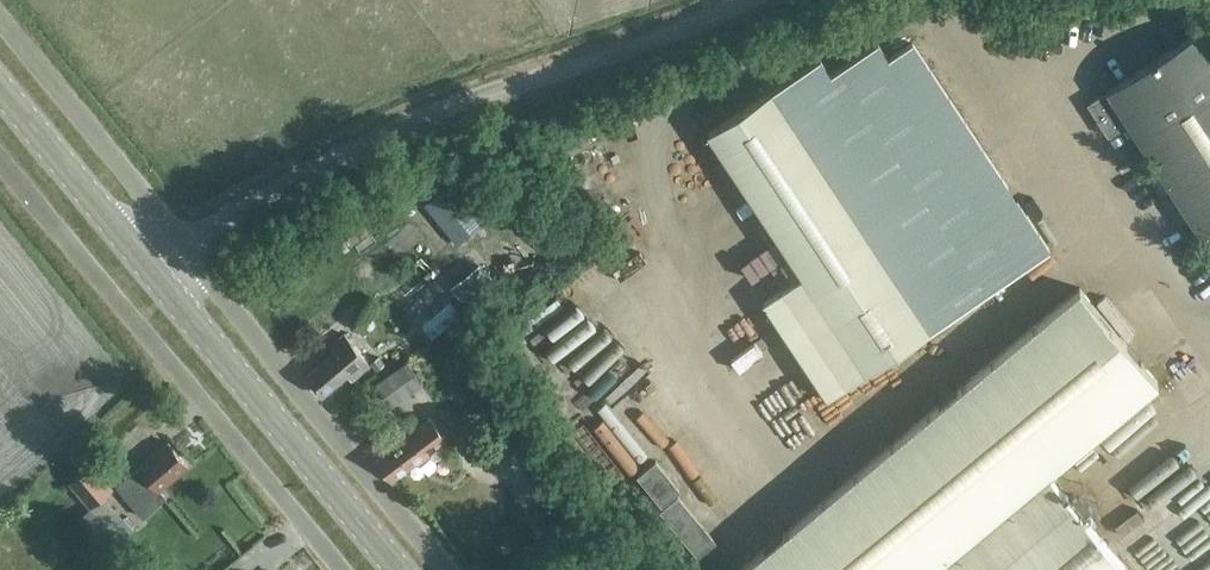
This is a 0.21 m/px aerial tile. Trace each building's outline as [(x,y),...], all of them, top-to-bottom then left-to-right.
[(1205,28),(1107,91),(1108,91),(1088,104),(1108,136),(1129,123),(1209,250),(1209,36),(1205,28)] [(901,281),(933,328),(1050,251),(912,43),(889,59),(878,44),(832,75),(820,58),(708,132),(803,276),(834,322),(901,281)] [(436,257),(425,264),(440,285),(450,278),(436,257)] [(476,315),(504,293),(480,264),(452,286),(476,315)] [(834,322),(803,276),(763,302),(827,399),(933,328),(901,281),(834,322)] [(1048,471),(1157,381),(1083,291),(974,381),(746,569),(1130,569),(1048,471)] [(467,314),(452,295),(418,323),(432,340),(467,314)] [(326,346),(332,353),(305,376),(322,396),(347,375),(350,379),(368,364),(342,333),(326,346)] [(407,360),(375,383),(391,407),(424,384),(407,360)] [(430,417),(375,459),(374,459),(391,480),(414,462),(416,466),(429,456),(427,453),(447,438),(430,417)] [(1166,438),(1140,463),(1148,472),(1175,446),(1166,438)] [(159,490),(188,466),(169,443),(117,487),(142,517),(165,498),(159,490)] [(662,505),(681,490),(656,460),(638,475),(662,505)] [(92,464),(69,483),(90,509),(91,509),(99,502),(114,489),(92,464)] [(740,526),(728,513),(735,505),(711,479),(689,500),(726,539),(740,526)] [(679,496),(661,511),(661,512),(699,558),(699,557),(710,548),(717,542),(679,496)] [(117,523),(99,502),(91,509),(119,542),(134,530),(123,517),(117,523)] [(699,557),(709,569),(727,569),(710,548),(699,557)] [(619,554),(601,569),(634,569),(619,554)]
